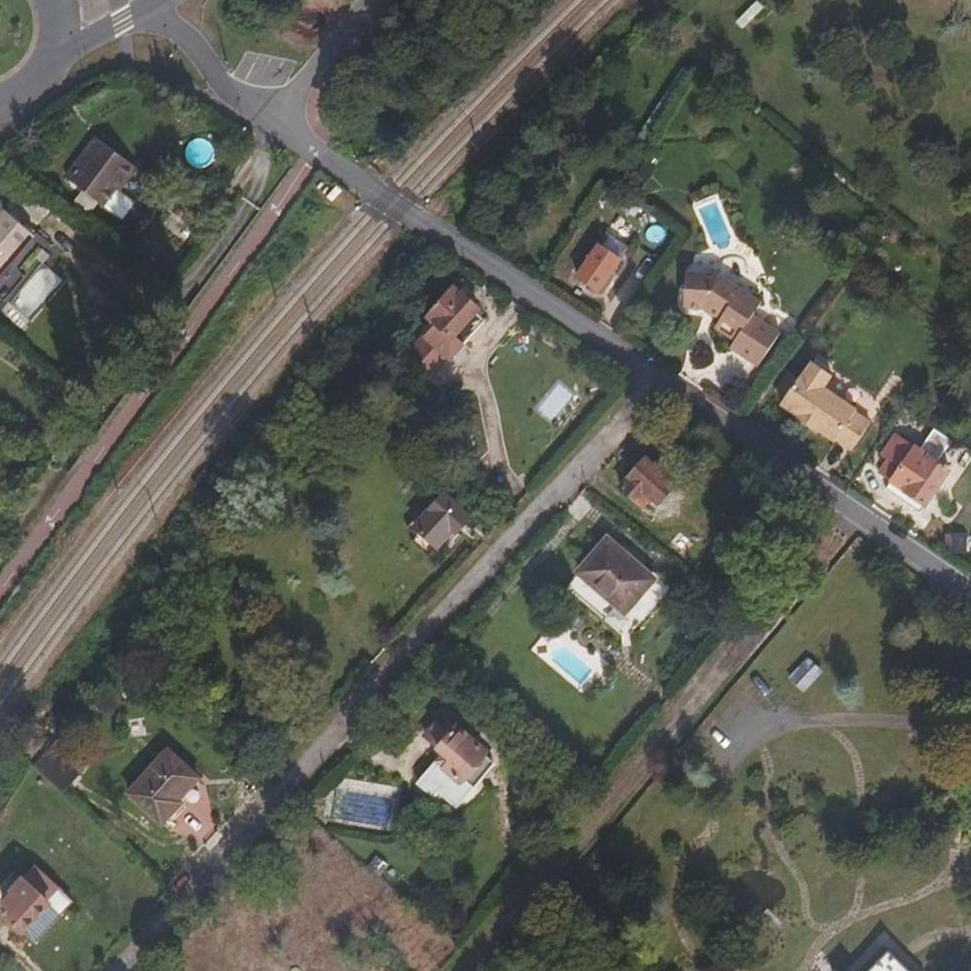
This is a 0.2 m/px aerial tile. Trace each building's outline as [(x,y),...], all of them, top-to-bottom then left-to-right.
[(124,181),(134,166),(93,138),(64,178),(100,205),(113,189),(120,178),(124,181)] [(117,191),(124,181),(120,178),(113,189),(116,191),(117,191)] [(35,238),(5,212),(0,218),(0,274),(35,238)] [(598,291),(627,247),(605,233),(576,276),(598,291)] [(780,335),(753,318),(761,304),(719,276),(682,274),(680,311),(705,312),(718,321),(713,330),(733,342),(729,349),(758,368),(780,335)] [(475,333),(486,320),(478,313),(481,309),(452,286),(427,316),(464,346),(475,333)] [(449,357),(425,336),(407,357),(410,360),(415,357),(434,374),(449,357)] [(874,426),(858,415),(860,414),(827,391),(836,379),(816,366),(808,378),(806,377),(784,408),(802,419),(800,421),(821,435),(823,433),(839,445),(840,443),(856,453),(874,426)] [(565,401),(574,387),(559,378),(550,392),(565,401)] [(919,513),(948,471),(895,434),(880,456),(884,459),(885,461),(877,473),(889,483),(889,485),(884,491),(885,493),(917,513),(919,513)] [(658,502),(675,483),(647,458),(622,485),(644,505),(652,497),(658,502)] [(457,533),(470,518),(450,500),(420,534),(437,549),(453,531),(457,533)] [(653,577),(608,538),(578,570),(594,584),(600,577),(630,603),(653,577)] [(630,603),(600,577),(594,584),(624,609),(630,603)] [(457,805),(496,762),(485,753),(486,751),(445,716),(428,736),(446,752),(419,783),(434,796),(439,790),(457,805)] [(64,789),(80,771),(51,744),(34,763),(64,789)] [(181,800),(200,778),(168,749),(128,794),(166,826),(185,804),(181,800)] [(50,905),(42,897),(46,893),(33,882),(29,887),(11,871),(0,883),(0,904),(13,915),(8,920),(24,933),(50,905)] [(35,943),(60,914),(50,905),(24,933),(35,943)] [(888,949),(867,970),(910,970),(888,949)]
